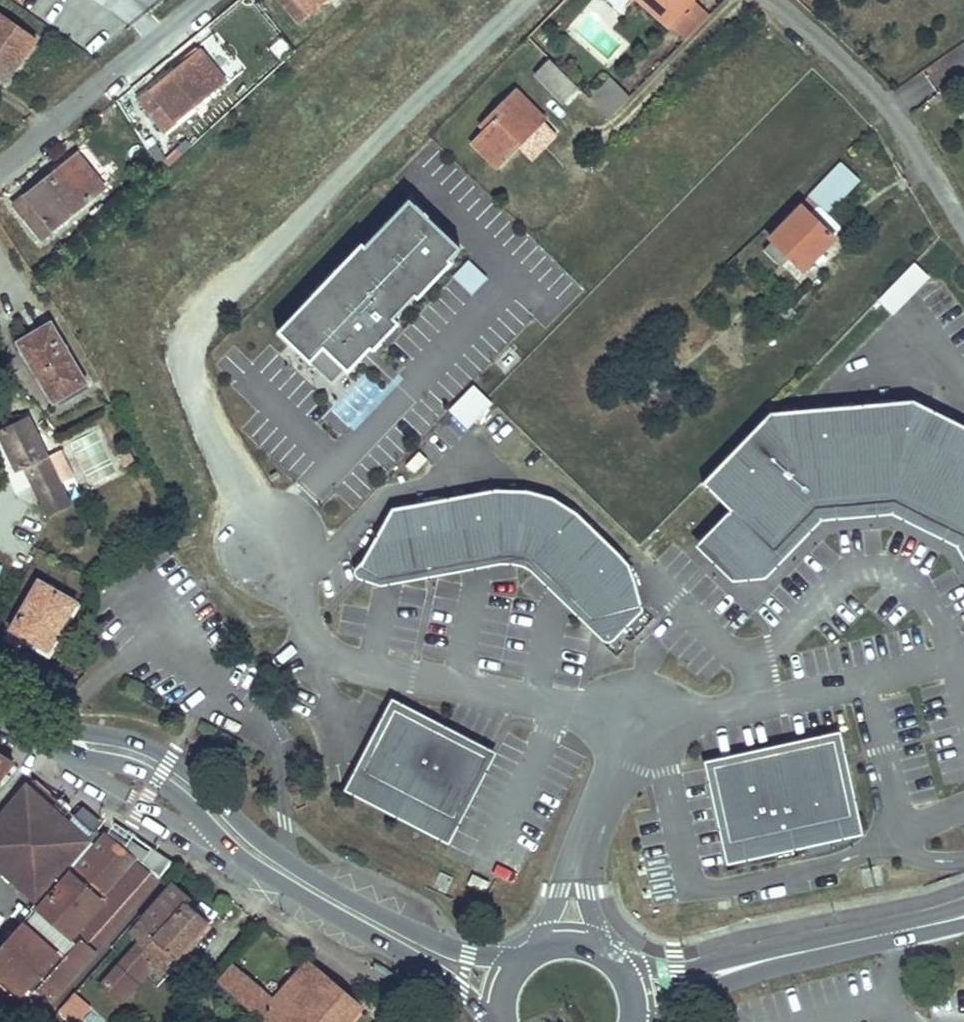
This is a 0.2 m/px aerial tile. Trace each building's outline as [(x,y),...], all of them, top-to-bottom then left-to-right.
[(295,22),(321,0),(277,0),(295,22)] [(666,28),(669,25),(685,41),(709,16),(692,0),(693,0),(636,0),(666,28)] [(1,85),(33,38),(0,14),(0,84),(1,85)] [(170,65),(132,98),(161,132),(222,80),(201,53),(176,74),(170,65)] [(577,85),(547,56),(530,74),(560,104),(577,85)] [(612,119),(632,98),(610,76),(590,96),(612,119)] [(489,120),(469,140),(497,165),(516,146),(529,159),(555,132),(513,89),(485,116),(489,120)] [(71,154),(14,199),(42,233),(98,188),(71,154)] [(841,158),(768,235),(791,258),(800,267),(833,232),(823,221),(860,179),(841,158)] [(301,309),(275,334),(328,382),(363,345),(368,349),(392,324),(387,320),(432,272),(435,275),(447,263),(444,260),(455,248),(402,199),(337,271),(333,267),(297,305),(301,309)] [(791,258),(768,235),(758,245),(781,268),(791,258)] [(473,269),(462,258),(448,276),(457,284),(473,269)] [(893,314),(931,275),(915,259),(877,298),(893,314)] [(81,381),(38,325),(8,350),(49,405),(81,381)] [(473,382),(448,408),(468,427),(493,400),(473,382)] [(908,399),(762,413),(695,484),(723,510),(769,553),(812,508),(889,502),(960,536),(963,543),(963,427),(908,399)] [(0,430),(0,450),(10,470),(16,467),(40,510),(60,500),(52,483),(38,457),(19,419),(14,422),(9,411),(0,417),(0,428),(1,430),(0,430)] [(48,451),(38,457),(52,483),(62,478),(64,471),(55,454),(48,451)] [(415,451),(402,465),(410,472),(423,459),(415,451)] [(388,508),(355,566),(376,578),(494,557),(515,557),(526,562),(534,568),(588,622),(638,607),(626,563),(573,512),(548,497),(524,490),(490,489),(388,508)] [(960,536),(889,502),(812,508),(769,553),(723,510),(688,547),(726,583),(759,581),(817,520),(887,514),(951,545),(963,568),(963,543),(960,536)] [(355,566),(351,573),(375,586),(497,564),(513,565),(523,569),(529,574),(591,636),(605,650),(640,614),(638,607),(588,622),(534,568),(526,562),(515,557),(494,557),(376,578),(355,566)] [(45,650),(74,600),(35,578),(6,626),(45,650)] [(483,756),(450,819),(457,823),(494,753),(387,698),(351,768),(357,771),(391,708),(483,756)] [(357,771),(450,819),(483,756),(391,708),(357,771)] [(849,817),(857,815),(838,730),(699,760),(717,846),(725,844),(708,766),(831,739),(849,817)] [(725,844),(849,817),(831,739),(708,766),(725,844)] [(446,845),(457,823),(450,819),(357,771),(351,768),(339,790),(446,845)] [(20,782),(7,795),(0,803),(0,865),(33,894),(39,900),(91,838),(86,834),(75,825),(54,817),(48,804),(35,803),(25,786),(20,782)] [(48,804),(25,786),(35,803),(48,804)] [(75,825),(48,804),(54,817),(75,825)] [(857,815),(849,817),(725,844),(717,846),(722,865),(861,835),(857,815)] [(70,877),(39,913),(72,941),(34,987),(51,1001),(155,880),(108,840),(74,881),(70,877)] [(463,883),(479,891),(484,882),(467,874),(463,883)] [(166,879),(123,932),(134,941),(127,950),(151,969),(195,915),(181,904),(176,910),(164,900),(175,886),(166,879)] [(175,886),(164,900),(176,910),(181,904),(187,896),(175,886)] [(0,958),(0,974),(16,987),(49,948),(26,928),(0,958)] [(131,973),(113,959),(86,993),(90,997),(99,1004),(103,1007),(131,973)] [(269,1002),(220,962),(205,979),(255,1019),(269,1002)] [(352,1007),(301,964),(269,1002),(255,1019),(258,1021),(339,1021),(352,1007)] [(387,981),(391,974),(374,965),(371,971),(387,981)] [(99,1004),(90,997),(81,1008),(90,1015),(99,1004)]
